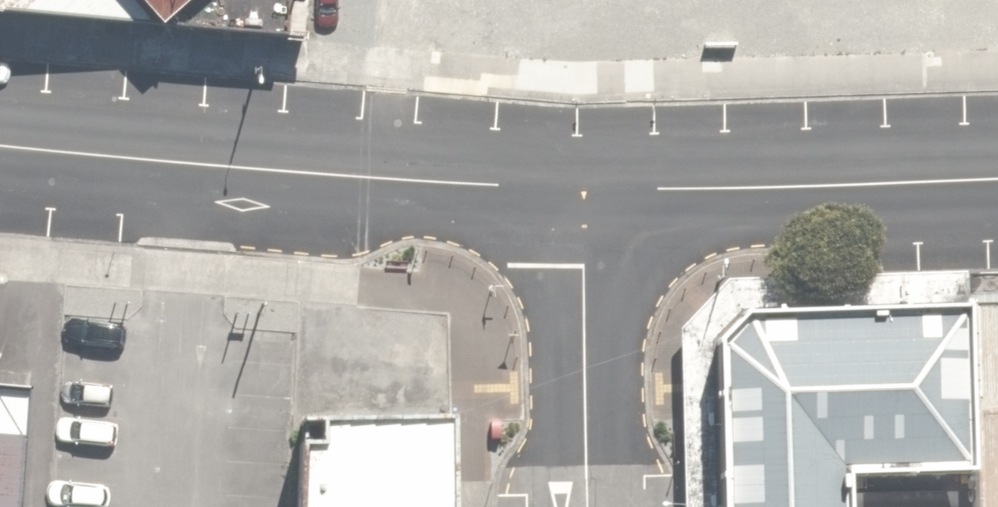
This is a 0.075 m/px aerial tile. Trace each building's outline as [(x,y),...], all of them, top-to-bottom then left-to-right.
[(120,20),(104,0),(0,0),(0,11),(120,20)] [(154,30),(269,34),(270,0),(127,0),(154,30)] [(475,61),(474,0),(405,0),(406,62),(475,61)] [(549,59),(548,0),(474,0),(475,61),(549,59)] [(677,57),(676,0),(548,0),(549,59),(677,57)] [(677,57),(997,51),(997,0),(676,0),(677,57)] [(959,305),(964,473),(965,506),(997,506),(997,303),(959,305)] [(706,506),(839,506),(838,477),(964,473),(959,305),(700,312),(706,506)] [(30,374),(0,369),(0,506),(19,506),(30,374)] [(432,415),(288,418),(290,506),(434,506),(432,415)]
